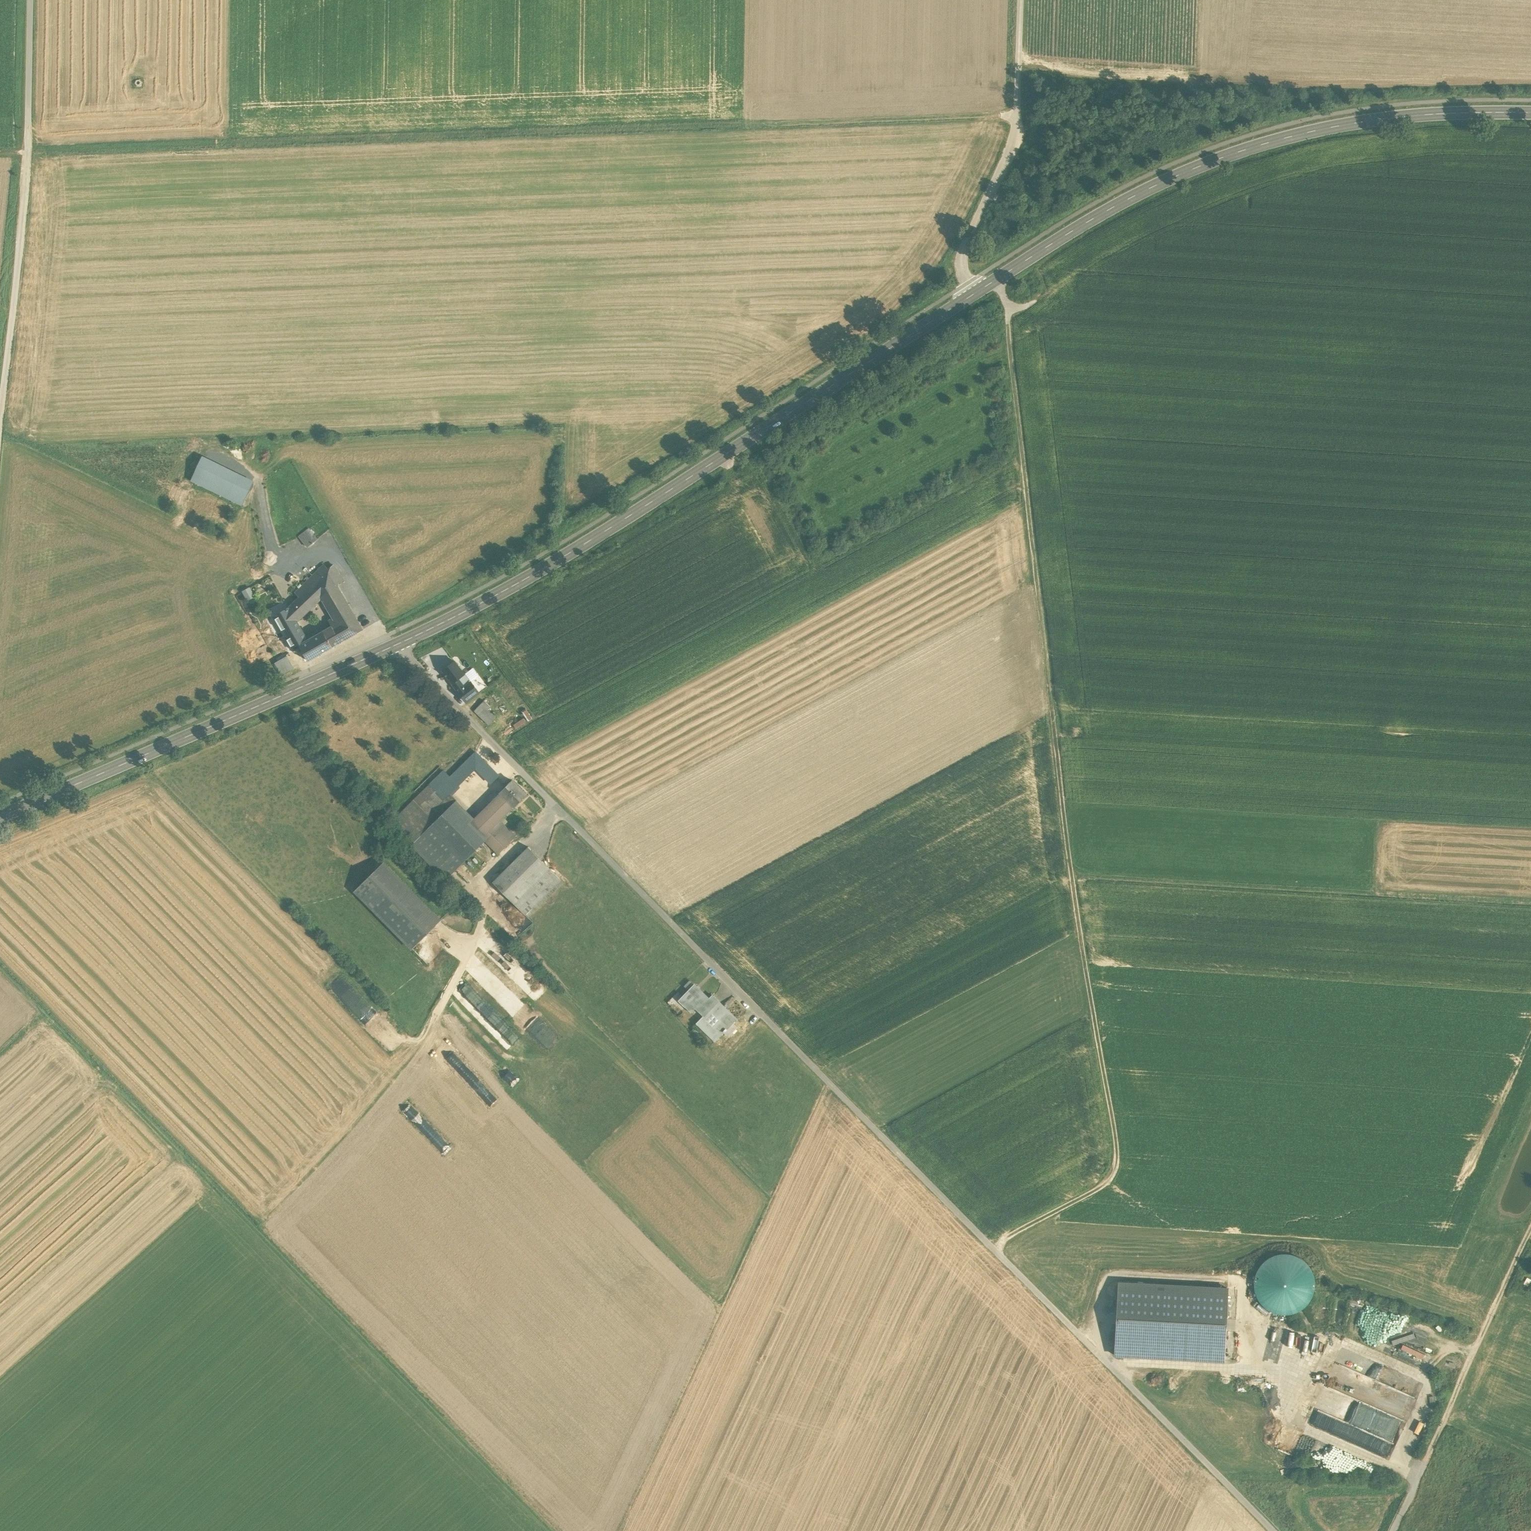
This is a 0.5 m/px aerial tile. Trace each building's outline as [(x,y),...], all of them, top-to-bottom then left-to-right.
[(135,79),(133,84),(136,88),(141,87),(143,82),(140,78),(135,79)] [(254,483),(217,465),(210,479),(247,498),(254,483)] [(247,498),(210,479),(206,487),(243,505),(247,498)] [(305,544),(314,555),(324,547),(315,536),(305,544)] [(324,565),(305,583),(306,583),(310,589),(325,573),(328,570),(324,565)] [(344,580),(333,565),(328,570),(325,573),(336,584),(336,585),(344,580)] [(300,598),(293,604),(288,609),(296,622),(320,599),(321,597),(336,584),(325,573),(310,589),(306,583),(295,593),(300,598)] [(336,585),(336,584),(321,597),(338,624),(347,639),(362,630),(336,585)] [(246,598),(254,594),(249,587),(242,591),(246,598)] [(250,611),(261,605),(255,595),(244,602),(250,611)] [(296,622),(288,609),(274,617),(293,650),(300,647),(305,643),(305,638),(296,622)] [(338,624),(323,632),(332,648),(347,639),(338,624)] [(323,632),(305,643),(300,647),(308,661),(332,648),(323,632)] [(455,661),(443,670),(446,675),(445,675),(446,676),(447,676),(459,692),(465,687),(459,679),(465,674),(455,661)] [(465,687),(459,692),(466,701),(478,692),(471,683),(465,687)] [(495,718),(488,710),(490,707),(485,702),(484,701),(474,711),(489,725),(495,718)] [(514,724),(516,727),(526,721),(523,718),(514,724)] [(489,765),(476,752),(468,760),(475,767),(481,773),(489,765)] [(468,760),(456,771),(464,779),(475,767),(468,760)] [(499,775),(489,765),(481,773),(491,783),(499,775)] [(456,771),(419,808),(427,816),(464,779),(456,771)] [(526,795),(512,780),(500,792),(502,794),(514,806),(526,795)] [(502,794),(492,803),(505,816),(514,806),(502,794)] [(492,803),(471,825),(482,837),(499,821),(505,816),(492,803)] [(452,806),(421,835),(432,847),(463,817),(452,806)] [(471,825),(463,817),(432,847),(454,870),(485,839),(482,837),(471,825)] [(499,821),(482,837),(499,853),(515,837),(499,821)] [(564,883),(528,847),(492,882),(528,919),(564,883)] [(440,920),(384,863),(355,891),(412,948),(440,920)] [(474,964),(468,973),(475,977),(481,968),(474,964)] [(694,1026),(712,1044),(737,1019),(712,994),(708,999),(694,984),(682,996),(689,1003),(685,1007),(691,1013),(696,1008),(703,1016),(694,1026)] [(495,1030),(502,1023),(467,986),(461,991),(466,996),(468,995),(480,1007),(474,1013),(484,1023),(486,1021),(495,1030)] [(515,1019),(520,1023),(527,1016),(522,1011),(515,1019)] [(493,1059),(488,1065),(513,1086),(518,1080),(493,1059)] [(1305,1251),(1252,1261),(1263,1315),(1316,1305),(1305,1251)] [(1224,1362),(1227,1294),(1119,1288),(1115,1357),(1224,1362)] [(1401,1348),(1423,1358),(1425,1354),(1403,1343),(1401,1348)] [(1330,1404),(1331,1403),(1320,1397),(1315,1408),(1330,1416),(1334,1409),(1335,1407),(1330,1404)] [(1337,1434),(1342,1424),(1332,1420),(1331,1423),(1328,1421),(1324,1428),(1337,1434)]
